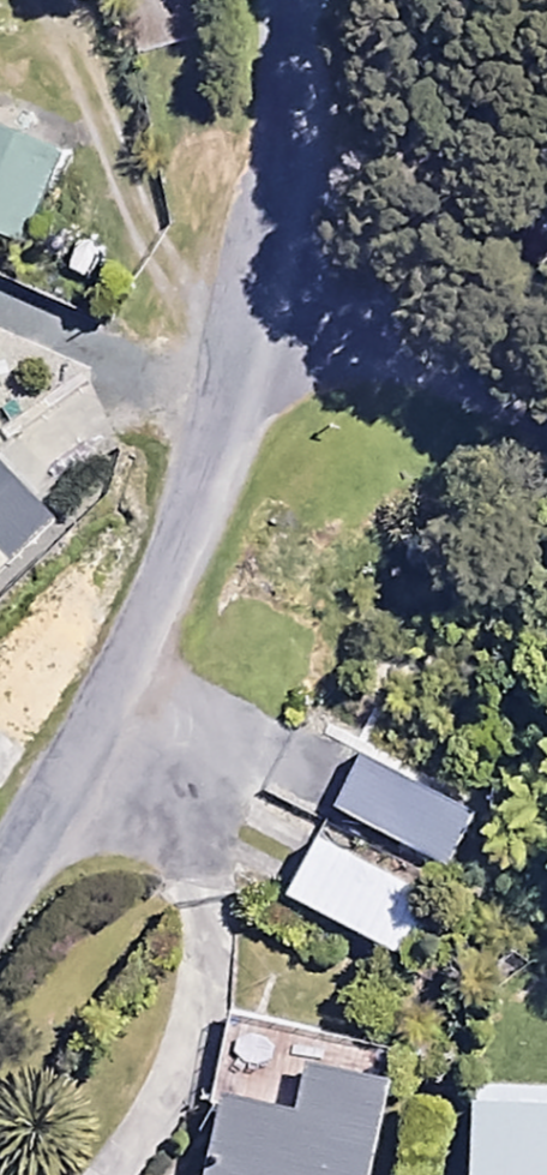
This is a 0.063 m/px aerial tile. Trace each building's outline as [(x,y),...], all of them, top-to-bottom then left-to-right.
[(0,118),(0,230),(18,238),(59,144),(0,118)] [(50,505),(0,459),(0,559),(50,505)] [(477,813),(364,743),(328,802),(441,871),(477,813)] [(441,898),(317,833),(286,892),(411,957),(441,898)] [(305,1063),(297,1106),(220,1090),(203,1174),(366,1174),(385,1079),(305,1063)] [(469,1101),(466,1174),(546,1174),(546,1104),(469,1101)]
